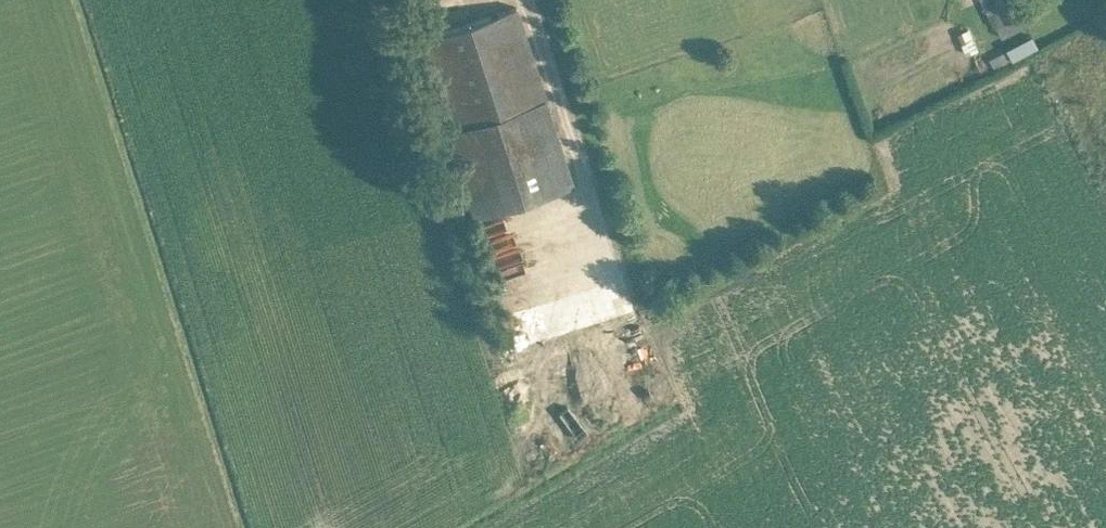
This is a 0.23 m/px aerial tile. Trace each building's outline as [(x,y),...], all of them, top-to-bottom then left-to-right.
[(997,26),(1022,13),(1024,12),(1028,9),(1024,0),(983,0),(997,26)] [(516,6),(423,36),(454,128),(446,130),(474,215),(574,182),(516,6)] [(1008,47),(989,57),(994,68),(1014,58),(1008,47)]
